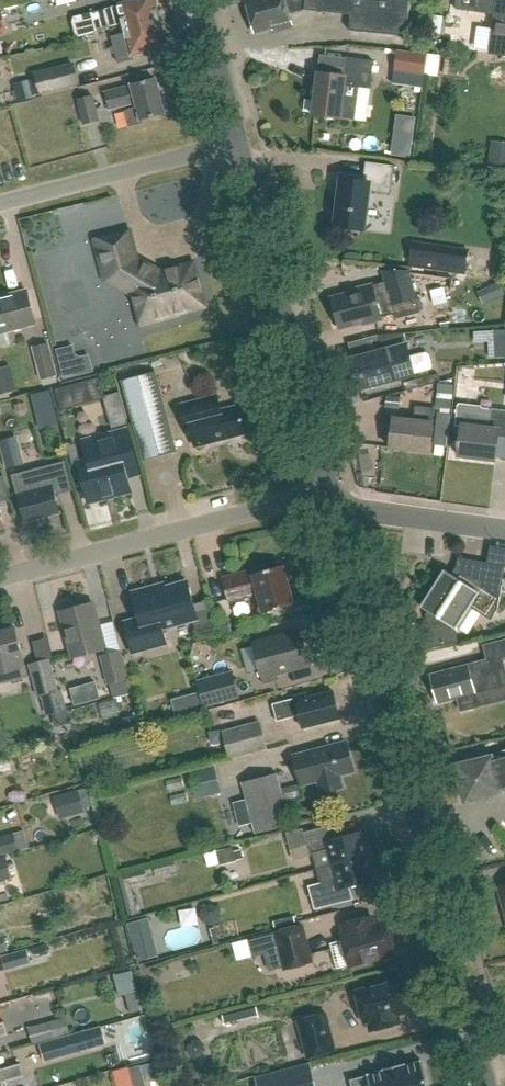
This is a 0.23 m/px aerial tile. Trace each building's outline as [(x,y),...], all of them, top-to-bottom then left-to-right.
[(124,23),(125,28),(160,20),(155,0),(125,0),(118,2),(119,5),(78,16),(75,21),(78,34),(84,37),(96,34),(102,29),(124,23)] [(293,28),(290,15),(306,11),(352,15),(350,31),(407,37),(410,0),(223,0),(226,8),(246,2),(256,34),(273,29),(274,33),(293,28)] [(455,11),(497,16),(492,53),(504,55),(504,0),(457,0),(455,11)] [(137,54),(167,46),(160,20),(125,28),(126,33),(113,37),(120,63),(138,58),(137,54)] [(398,49),(395,70),(425,74),(428,54),(398,49)] [(313,117),(342,121),(357,122),(362,90),(371,91),(374,64),(347,60),(345,78),(319,75),(313,117)] [(77,62),(36,73),(42,95),(82,84),(77,62)] [(136,102),(137,106),(125,111),(129,127),(143,124),(142,120),(164,114),(155,79),(132,85),(105,93),(110,109),(136,102)] [(34,81),(15,86),(19,102),(38,97),(34,81)] [(93,97),(84,99),(78,101),(84,125),(99,121),(93,97)] [(395,135),(392,155),(411,157),(413,138),(395,135)] [(491,167),(504,169),(504,148),(493,146),(491,167)] [(337,229),(365,232),(370,194),(392,196),(395,168),(367,165),(365,184),(343,182),(337,229)] [(108,280),(133,294),(141,325),(156,321),(177,315),(177,313),(200,307),(195,288),(199,287),(193,264),(169,270),(170,274),(165,275),(136,259),(129,231),(95,240),(103,268),(105,267),(108,280)] [(434,246),(431,268),(457,272),(461,250),(434,246)] [(420,296),(437,290),(429,268),(413,273),(420,296)] [(351,294),(332,299),(340,330),(362,324),(363,327),(383,322),(382,319),(395,316),(395,318),(418,312),(415,300),(408,274),(384,274),(386,284),(373,287),(373,285),(351,291),(351,294)] [(499,283),(487,288),(492,300),(504,294),(499,283)] [(36,323),(27,289),(0,296),(0,333),(36,323)] [(495,330),(496,356),(504,356),(504,330),(495,330)] [(357,391),(394,381),(415,376),(415,374),(430,370),(433,367),(429,355),(426,353),(411,357),(405,335),(378,337),(379,352),(349,360),(357,391)] [(41,379),(58,375),(50,342),(32,346),(41,379)] [(61,363),(65,378),(80,374),(77,363),(72,360),(61,363)] [(16,391),(11,370),(0,373),(0,395),(16,391)] [(122,380),(144,460),(175,452),(153,372),(122,380)] [(86,382),(91,402),(105,398),(100,378),(86,382)] [(440,384),(438,407),(452,409),(454,385),(440,384)] [(50,392),(32,396),(37,418),(55,414),(50,392)] [(246,432),(239,405),(220,410),(216,395),(179,405),(185,429),(189,427),(194,446),(246,432)] [(387,397),(386,407),(400,409),(401,398),(387,397)] [(390,448),(430,453),(436,409),(416,406),(414,422),(393,419),(390,448)] [(457,406),(455,427),(462,428),(458,457),(495,461),(498,438),(504,439),(504,412),(457,406)] [(84,443),(89,462),(77,465),(87,501),(129,489),(120,455),(130,452),(125,431),(84,443)] [(2,440),(9,468),(27,464),(20,436),(2,440)] [(19,495),(26,522),(60,513),(53,487),(57,486),(53,467),(14,478),(18,495),(19,495)] [(445,571),(433,589),(468,612),(470,608),(491,621),(498,611),(504,569),(504,567),(459,559),(457,567),(452,575),(445,571)] [(293,604),(283,567),(254,575),(253,570),(223,579),(229,601),(259,593),(264,612),(293,604)] [(198,619),(187,581),(155,590),(154,587),(132,593),(139,618),(124,622),(133,654),(167,644),(162,629),(198,619)] [(459,643),(456,631),(468,612),(433,589),(421,607),(429,612),(427,616),(430,626),(421,628),(427,651),(459,643)] [(105,649),(93,603),(60,612),(73,657),(105,649)] [(23,667),(20,654),(21,654),(15,628),(0,632),(0,672),(3,671),(3,672),(23,667)] [(276,673),(309,664),(300,630),(253,643),(263,682),(277,678),(276,673)] [(459,700),(462,713),(479,708),(476,695),(504,688),(497,661),(504,659),(504,643),(486,648),(489,662),(432,676),(433,680),(430,681),(433,693),(436,692),(437,695),(440,694),(442,701),(439,702),(439,705),(459,700)] [(119,652),(101,657),(108,684),(126,679),(119,652)] [(37,695),(57,690),(49,660),(29,665),(37,695)] [(204,706),(238,697),(231,671),(197,680),(200,691),(204,706)] [(75,706),(101,699),(96,683),(71,690),(75,706)] [(200,691),(186,695),(190,710),(204,706),(200,691)] [(276,721),(299,715),(302,729),(340,719),(333,691),(307,698),(306,693),(294,697),(294,698),(272,704),(276,721)] [(67,711),(49,716),(52,730),(71,726),(67,711)] [(259,723),(223,733),(229,758),(265,748),(259,723)] [(339,775),(353,771),(346,742),(293,756),(301,785),(318,781),(321,793),(342,787),(339,775)] [(466,802),(486,797),(487,801),(499,798),(498,794),(504,792),(504,752),(504,755),(457,768),(466,802)] [(193,769),(201,797),(224,790),(216,762),(193,769)] [(256,832),(291,823),(277,772),(243,781),(256,832)] [(77,791),(57,797),(63,817),(83,811),(77,791)] [(313,870),(330,865),(371,855),(365,830),(337,837),(333,824),(303,832),(302,828),(285,832),(290,850),(307,845),(313,870)] [(15,833),(0,837),(0,857),(20,852),(15,833)] [(232,848),(217,851),(220,862),(234,859),(232,848)] [(330,865),(333,879),(307,886),(313,910),(353,899),(350,887),(378,880),(371,855),(330,865)] [(7,857),(0,859),(0,882),(13,879),(7,857)] [(156,865),(158,874),(178,870),(176,861),(156,865)] [(130,917),(139,914),(131,884),(149,879),(146,869),(119,875),(130,917)] [(350,967),(395,955),(386,923),(375,926),(373,918),(343,925),(345,934),(342,935),(350,967)] [(148,919),(129,924),(132,937),(151,932),(148,919)] [(285,970),(313,963),(303,926),(275,933),(280,949),(285,970)] [(253,956),(280,949),(275,933),(249,940),(253,956)] [(46,943),(33,947),(36,957),(49,953),(46,943)] [(27,950),(3,957),(7,971),(31,964),(27,950)] [(132,971),(115,975),(121,996),(125,995),(138,991),(132,971)] [(398,1015),(409,1012),(401,980),(357,992),(365,1024),(368,1023),(370,1031),(400,1024),(398,1015)] [(138,991),(125,995),(130,1014),(142,1010),(138,991)] [(257,1007),(223,1015),(225,1023),(259,1015),(257,1007)] [(308,1058),(336,1051),(326,1014),(298,1021),(308,1058)] [(48,1022),(28,1028),(32,1043),(70,1033),(65,1017),(48,1022)] [(8,1035),(5,1022),(0,1024),(0,1038),(8,1035)] [(75,1034),(54,1040),(59,1057),(79,1051),(75,1034)] [(157,1061),(141,1065),(144,1074),(159,1070),(157,1061)] [(351,1080),(352,1085),(429,1085),(423,1061),(406,1065),(405,1064),(384,1069),(384,1071),(351,1080)] [(3,1083),(20,1078),(17,1065),(0,1070),(0,1085),(4,1085),(3,1083)] [(129,1069),(134,1085),(147,1085),(144,1074),(141,1065),(129,1069)] [(258,1081),(260,1085),(314,1085),(309,1068),(258,1081)]
